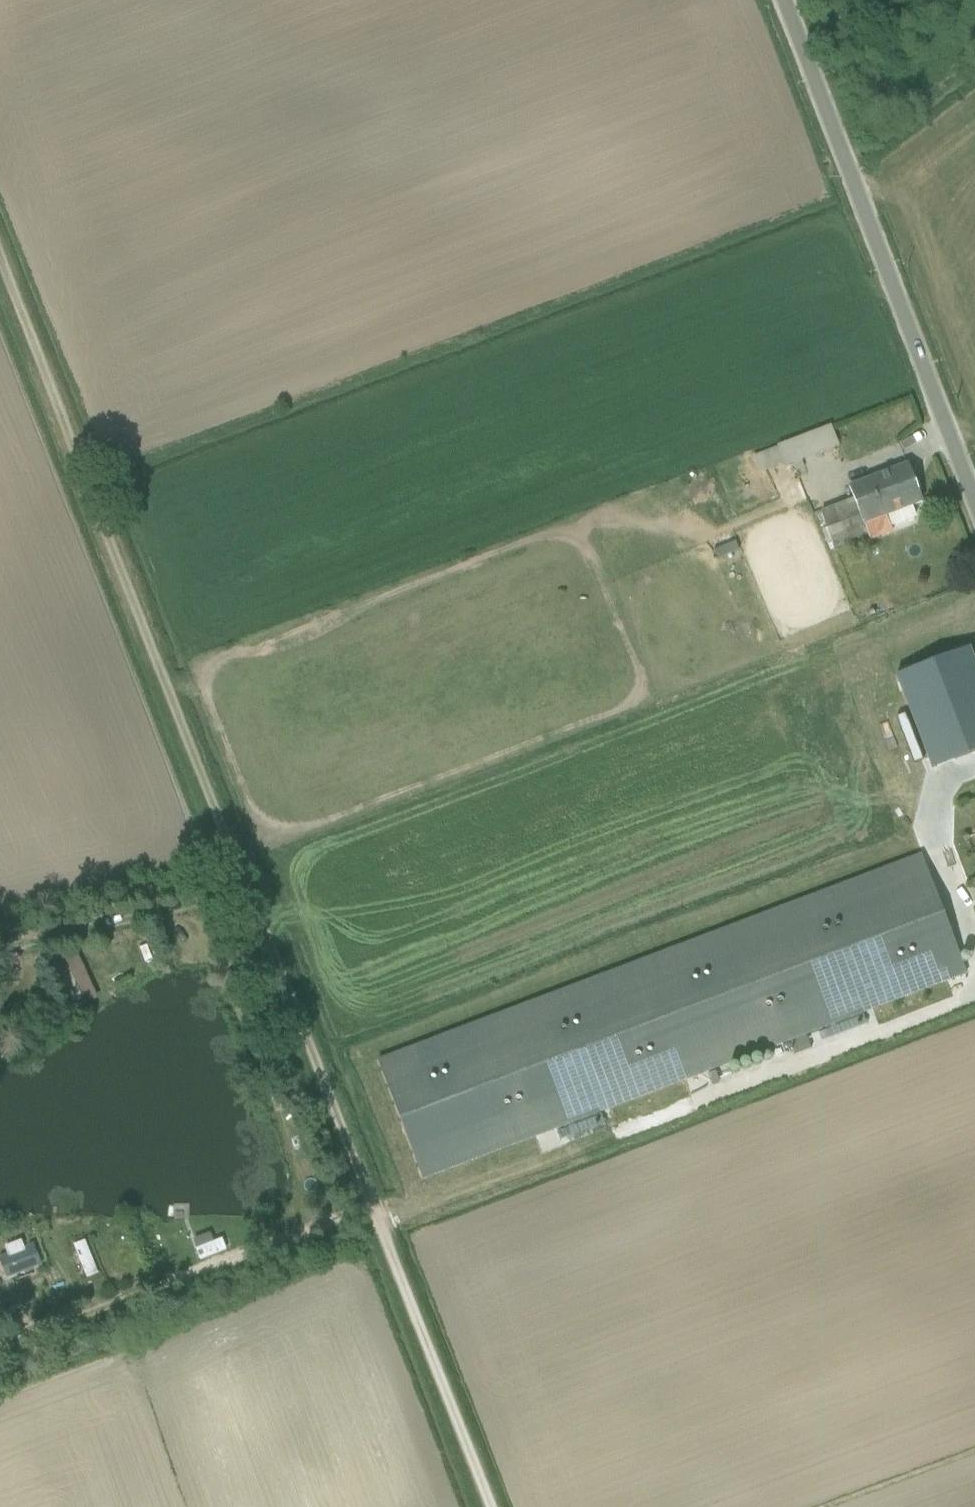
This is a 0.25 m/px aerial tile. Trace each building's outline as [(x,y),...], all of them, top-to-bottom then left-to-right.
[(748,450),(755,472),(836,448),(829,426),(748,450)] [(922,503),(907,465),(849,487),(854,500),(821,512),(835,550),(868,537),(864,525),(885,517),(889,526),(890,526),(895,528),(913,521),(915,516),(912,507),(922,503)] [(921,853),(378,1060),(424,1180),(789,1042),(795,1055),(810,1049),(806,1035),(829,1027),(830,1029),(819,1033),(822,1040),(865,1024),(863,1017),(835,1027),(834,1025),(966,974),(921,853)] [(53,973),(71,1014),(86,1007),(85,1004),(97,999),(77,953),(72,955),(70,950),(59,954),(58,952),(49,956),(56,971),(53,973)] [(242,987),(235,968),(225,972),(230,986),(232,985),(234,990),(242,987)] [(83,1241),(72,1246),(86,1280),(97,1275),(83,1241)] [(31,1250),(17,1256),(25,1274),(38,1269),(31,1250)]
